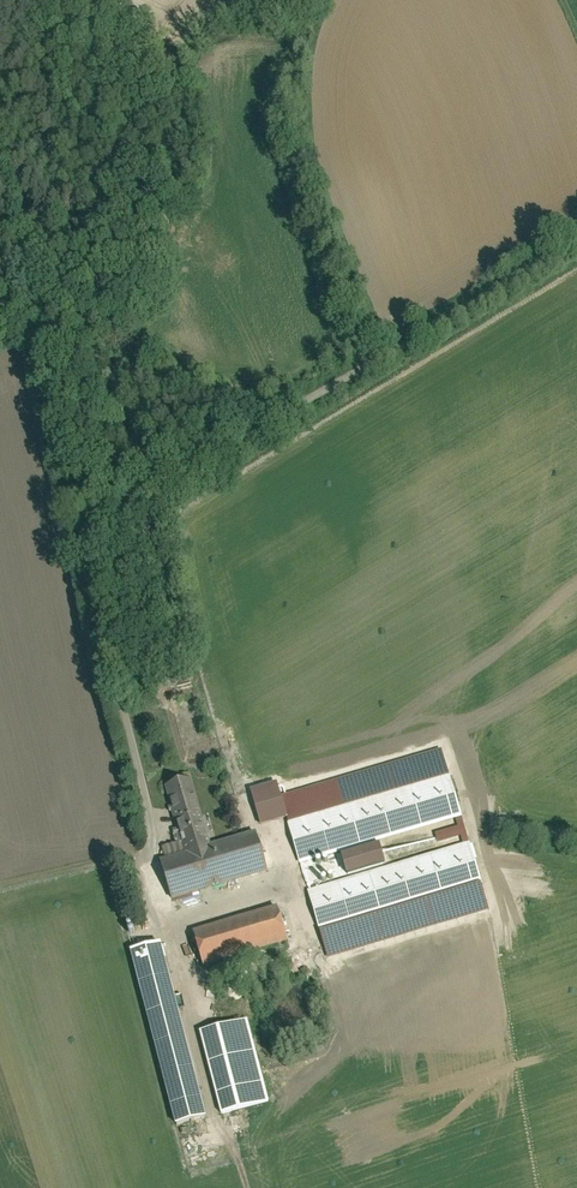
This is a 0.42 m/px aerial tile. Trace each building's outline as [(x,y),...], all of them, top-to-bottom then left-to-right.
[(444,768),(288,820),(303,865),(459,813),(444,768)] [(168,895),(171,894),(270,862),(260,830),(214,845),(191,773),(166,781),(188,852),(158,861),(168,895)] [(311,889),(325,934),(485,884),(471,840),(311,889)] [(291,937),(280,901),(191,928),(202,964),(291,937)] [(206,1115),(159,942),(128,950),(174,1123),(206,1115)] [(248,1025),(207,1035),(226,1110),(267,1100),(248,1025)]
